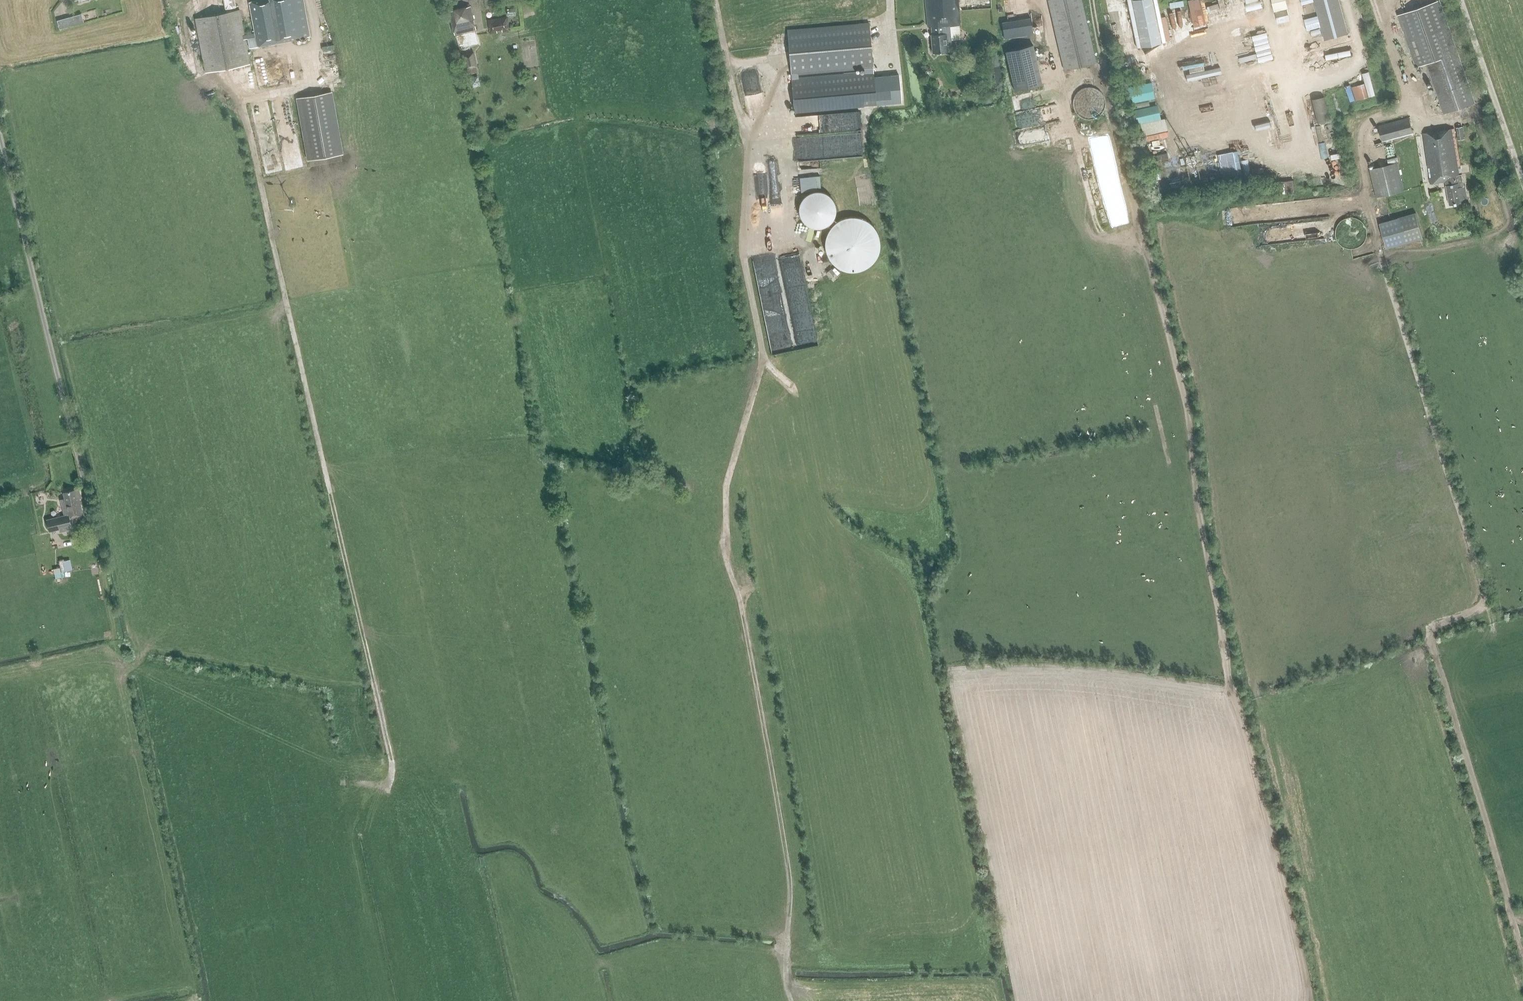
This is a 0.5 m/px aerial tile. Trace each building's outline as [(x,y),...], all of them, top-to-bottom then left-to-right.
[(249,47),(310,36),(303,0),(258,0),(249,2),(255,33),(246,34),(247,39),(249,47)] [(992,8),(991,0),(925,0),(928,26),(931,26),(932,34),(931,34),(933,53),(952,51),(949,26),(959,25),(958,11),(992,8)] [(1045,1),(1064,72),(1097,62),(1081,0),(1048,0),(1045,1)] [(1152,0),(1131,0),(1141,47),(1161,43),(1152,0)] [(1192,26),(1209,24),(1206,0),(1188,0),(1192,26)] [(1286,0),(1272,0),(1275,12),(1288,8),(1286,0)] [(1339,0),(1313,0),(1317,16),(1304,19),(1307,31),(1321,27),(1323,35),(1311,38),(1312,43),(1348,34),(1339,0)] [(1440,0),(1439,0),(1397,15),(1415,67),(1426,63),(1443,114),(1475,103),(1440,0)] [(476,30),(470,5),(449,10),(454,35),(476,30)] [(245,39),(247,39),(246,34),(244,34),(240,9),(195,18),(205,72),(250,64),(245,39)] [(81,12),(56,19),(59,28),(84,21),(81,12)] [(1031,17),(1001,20),(1003,37),(1032,34),(1031,17)] [(505,18),(489,21),(490,28),(491,28),(492,31),(497,30),(497,32),(507,30),(505,18)] [(794,112),(868,105),(901,102),(899,75),(874,77),(869,24),(787,31),(791,73),(794,112)] [(1252,34),(1258,61),(1273,57),(1267,31),(1252,34)] [(1014,91),(1042,84),(1032,45),(1004,51),(1014,91)] [(538,50),(536,50),(536,54),(526,54),(527,66),(539,65),(538,50)] [(477,66),(473,51),(461,53),(466,75),(478,73),(476,66),(477,66)] [(1202,54),(1178,59),(1180,64),(1203,60),(1202,54)] [(322,67),(324,77),(340,74),(338,64),(322,67)] [(1352,86),(1356,100),(1376,94),(1369,70),(1362,72),(1365,82),(1352,86)] [(1133,101),(1154,99),(1153,83),(1132,84),(1133,101)] [(1073,98),(1072,103),(1073,108),(1075,113),(1079,116),(1084,119),(1089,120),(1094,119),(1099,116),(1102,113),(1105,108),(1106,103),(1105,98),(1102,93),(1099,89),(1094,87),(1089,86),(1084,87),(1079,89),(1075,93),(1073,98)] [(343,154),(332,91),(296,98),(307,160),(343,154)] [(1313,97),(1315,122),(1328,121),(1327,96),(1313,97)] [(1273,109),(1287,106),(1286,101),(1272,103),(1273,109)] [(1157,104),(1139,108),(1142,122),(1160,118),(1157,104)] [(1020,142),(1057,136),(1055,121),(1029,125),(1027,112),(1018,113),(1021,133),(1018,133),(1020,142)] [(1145,135),(1167,129),(1164,117),(1142,123),(1145,135)] [(1412,132),(1409,118),(1378,126),(1382,140),(1412,132)] [(1464,139),(1462,126),(1456,127),(1458,140),(1464,139)] [(1463,185),(1462,174),(1461,174),(1454,129),(1423,134),(1430,184),(1446,181),(1449,205),(1462,203),(1462,201),(1468,200),(1466,185),(1463,185)] [(1222,177),(1242,173),(1237,149),(1218,153),(1222,177)] [(1404,191),(1397,162),(1369,169),(1376,197),(1404,191)] [(820,185),(820,175),(810,175),(810,185),(820,185)] [(1294,180),(1279,180),(1279,192),(1294,192),(1294,180)] [(800,204),(799,209),(800,215),(802,219),(805,223),(810,226),(815,228),(820,228),(825,226),(829,223),(833,219),(835,214),(836,209),(835,204),(833,199),(829,195),(825,193),(820,191),(815,191),(810,193),(805,195),(802,199),(800,204)] [(1391,200),(1392,208),(1406,205),(1405,197),(1391,200)] [(1246,214),(1249,213),(1254,211),(1252,206),(1244,209),(1246,214)] [(1423,238),(1415,212),(1379,222),(1386,248),(1423,238)] [(826,237),(825,244),(826,250),(828,257),(832,262),(837,267),(842,270),(849,271),(856,271),(862,270),(868,266),(873,262),(877,257),(879,250),(880,244),(879,237),(877,231),(873,226),(868,221),(862,218),(856,217),(849,217),(842,218),(837,221),(832,226),(828,231),(826,237)] [(791,337),(778,337),(778,346),(791,345),(791,337)] [(72,529),(70,517),(83,514),(79,498),(81,498),(79,488),(63,492),(64,498),(61,499),(64,515),(47,519),(50,532),(59,530),(60,532),(72,529)] [(40,534),(43,551),(55,549),(53,532),(40,534)] [(61,571),(72,569),(70,558),(59,560),(61,571)]
